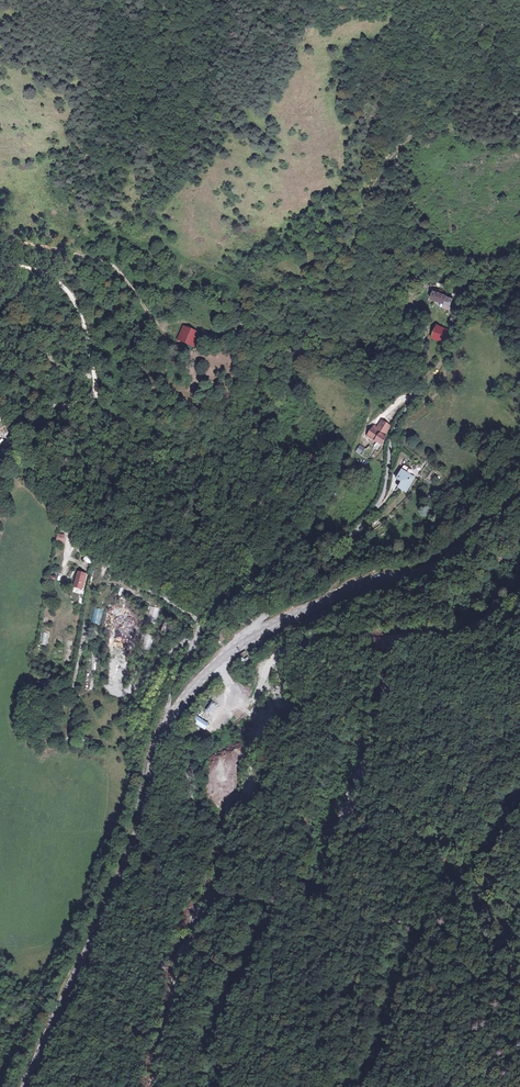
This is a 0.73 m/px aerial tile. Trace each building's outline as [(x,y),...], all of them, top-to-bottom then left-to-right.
[(452,301),(449,300),(450,294),(435,291),(432,303),(445,306),(445,310),(450,311),(452,301)] [(455,320),(451,318),(447,329),(436,324),(430,338),(445,344),(455,320)] [(199,333),(182,327),(177,341),(193,347),(199,333)] [(366,432),(381,441),(385,433),(384,432),(389,424),(381,419),(376,426),(371,423),(366,432)] [(355,452),(360,455),(364,448),(359,445),(355,452)] [(404,481),(401,488),(407,490),(414,476),(409,473),(404,469),(399,474),(400,475),(399,478),(404,481)] [(64,535),(56,534),(55,543),(63,544),(64,535)] [(86,575),(78,573),(73,589),(82,591),(86,575)] [(150,638),(158,640),(160,631),(152,629),(150,638)] [(221,643),(223,647),(237,636),(232,630),(231,632),(226,630),(222,631),(220,635),(220,640),(219,641),(221,643)] [(243,651),(238,655),(244,663),(250,658),(243,651)] [(230,703),(235,707),(239,701),(234,697),(230,703)] [(203,711),(214,719),(222,708),(211,700),(203,711)] [(198,715),(194,720),(200,725),(205,728),(209,723),(198,715)]
